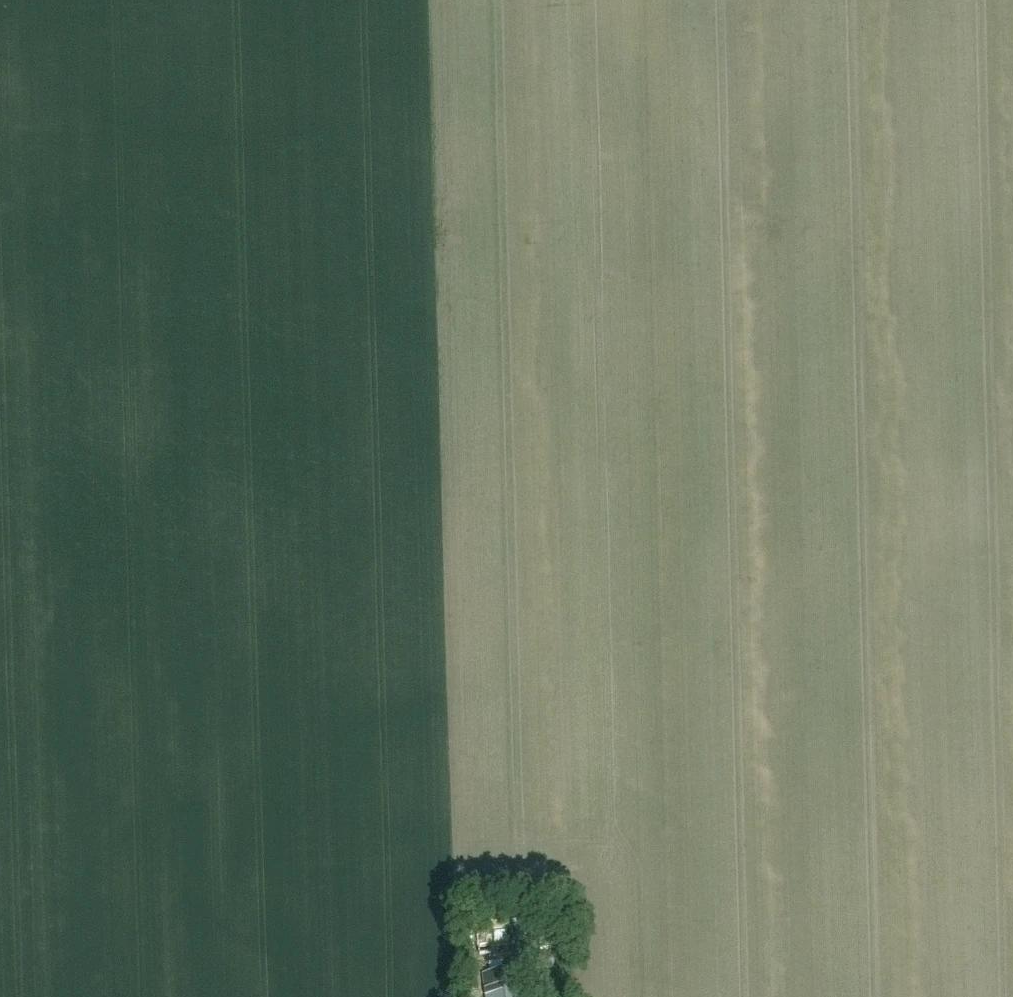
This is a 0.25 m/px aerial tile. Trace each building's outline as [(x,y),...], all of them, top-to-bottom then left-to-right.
[(553,969),(553,953),(532,953),(532,969),(553,969)] [(517,968),(482,973),(486,996),(520,996),(517,968)]
